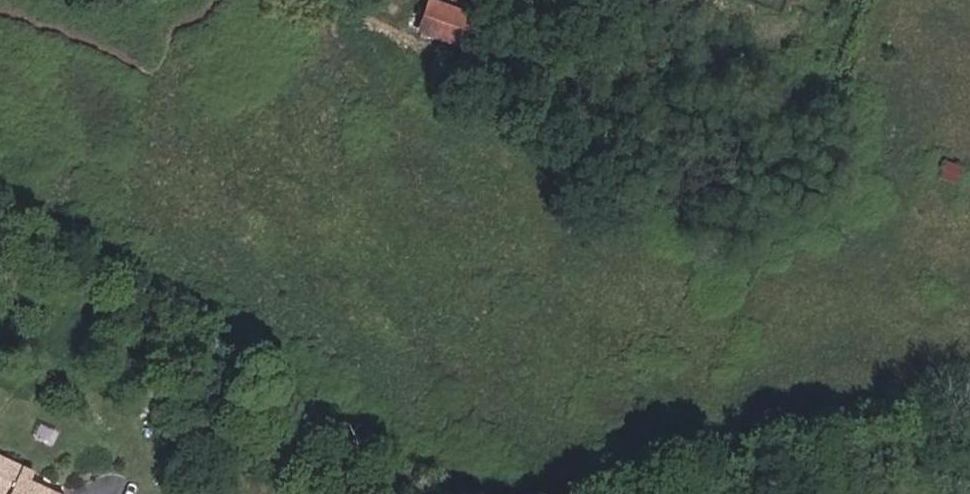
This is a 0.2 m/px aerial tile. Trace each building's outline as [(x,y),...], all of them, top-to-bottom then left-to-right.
[(459,45),(470,15),(431,1),(420,30),(459,45)] [(48,489),(29,480),(33,471),(0,456),(0,493),(58,493),(48,489)]
